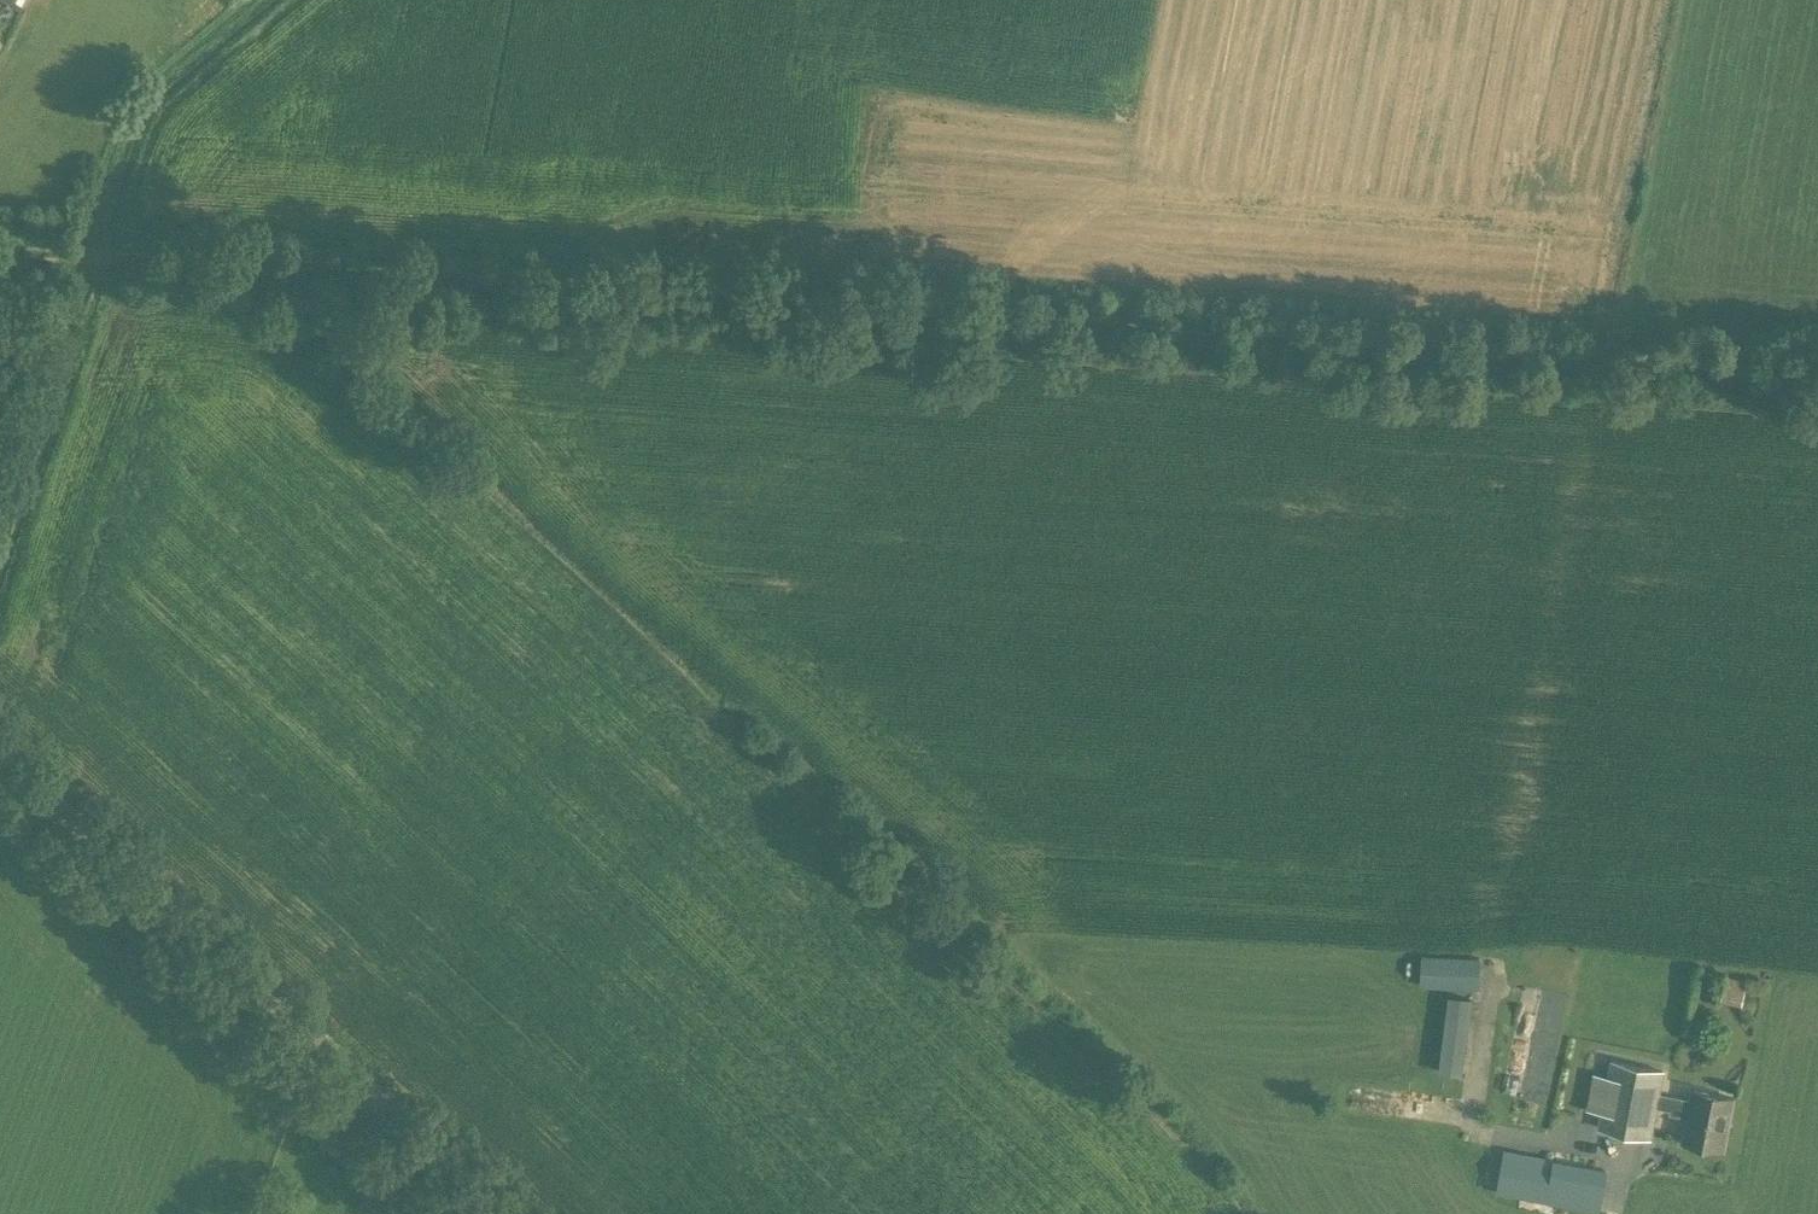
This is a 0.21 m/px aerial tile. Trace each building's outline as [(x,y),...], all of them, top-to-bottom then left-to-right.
[(22,15),(30,0),(0,0),(0,1),(22,15)] [(1420,985),(1478,988),(1479,958),(1422,955),(1420,985)] [(1728,1001),(1745,1002),(1746,976),(1729,975),(1728,1001)] [(1748,977),(1748,990),(1769,990),(1769,978),(1748,977)] [(1462,1074),(1471,998),(1447,995),(1438,1071),(1462,1074)] [(1598,1127),(1649,1138),(1656,1106),(1658,1092),(1662,1068),(1610,1057),(1598,1127)] [(1690,1098),(1658,1092),(1656,1106),(1670,1108),(1669,1112),(1687,1116),(1682,1141),(1722,1149),(1732,1098),(1692,1090),(1690,1098)] [(1599,1211),(1606,1171),(1505,1151),(1496,1192),(1599,1211)]
